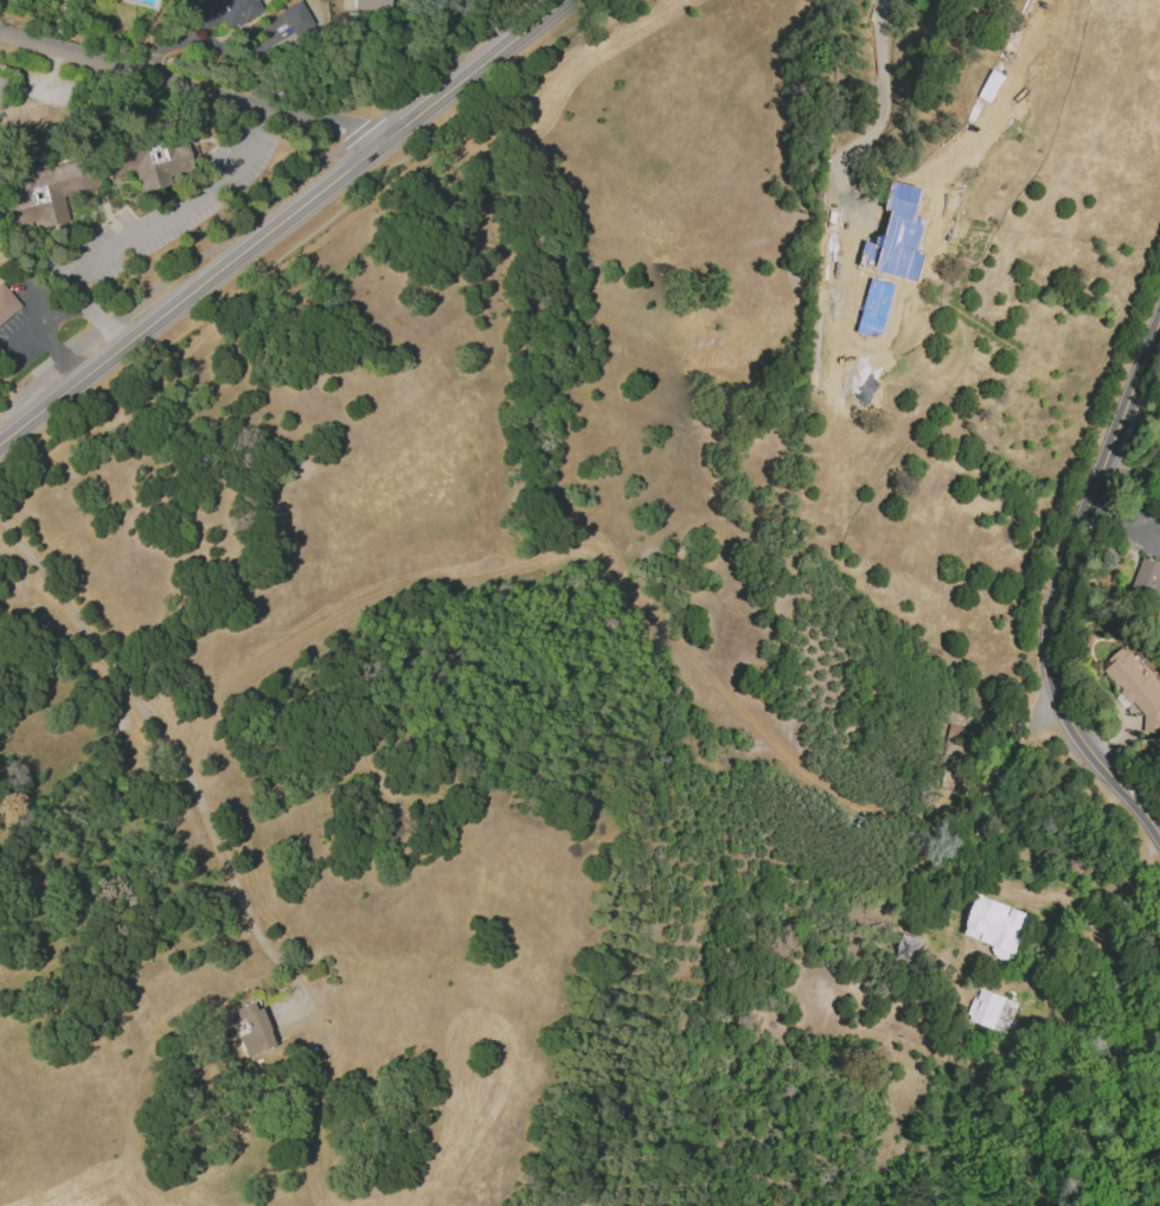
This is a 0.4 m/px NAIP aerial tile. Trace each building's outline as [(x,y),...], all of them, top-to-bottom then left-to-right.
[(204,6),(190,14),(199,31),(225,18),(230,28),(262,11),(256,0),(200,0),(204,6)] [(292,33),(311,23),(299,0),(280,10),(292,33)] [(389,9),(389,0),(353,0),(353,8),(389,9)] [(185,138),(158,136),(38,168),(36,163),(8,169),(7,177),(11,194),(5,196),(11,227),(38,220),(40,229),(42,229),(68,224),(62,195),(97,187),(98,176),(135,168),(140,191),(154,188),(169,185),(169,177),(190,173),(191,168),(185,138)] [(898,235),(897,240),(864,239),(864,261),(839,261),(839,286),(847,286),(847,300),(873,300),(874,267),(897,267),(897,272),(915,274),(916,236),(898,235)] [(19,307),(0,325),(0,287),(19,307)] [(1147,562),(1159,566),(1159,610),(1153,608),(1155,602),(1134,594),(1147,562)] [(1155,688),(1159,694),(1159,736),(1147,734),(1148,720),(1136,705),(1133,707),(1123,697),(1127,694),(1107,673),(1129,656),(1146,675),(1148,673),(1159,685),(1155,688)] [(944,746),(960,748),(963,728),(947,726),(944,746)] [(966,937),(981,898),(1031,917),(1021,941),(1026,943),(1019,958),(966,937)] [(897,961),(903,936),(924,941),(917,967),(897,961)] [(985,992),(1021,1007),(1019,1013),(1008,1039),(972,1025),(975,1014),(985,992)] [(217,1014),(249,1000),(252,1008),(258,1005),(269,1028),(267,1029),(274,1045),(245,1057),(236,1035),(218,1044),(209,1024),(219,1019),(217,1014)]
